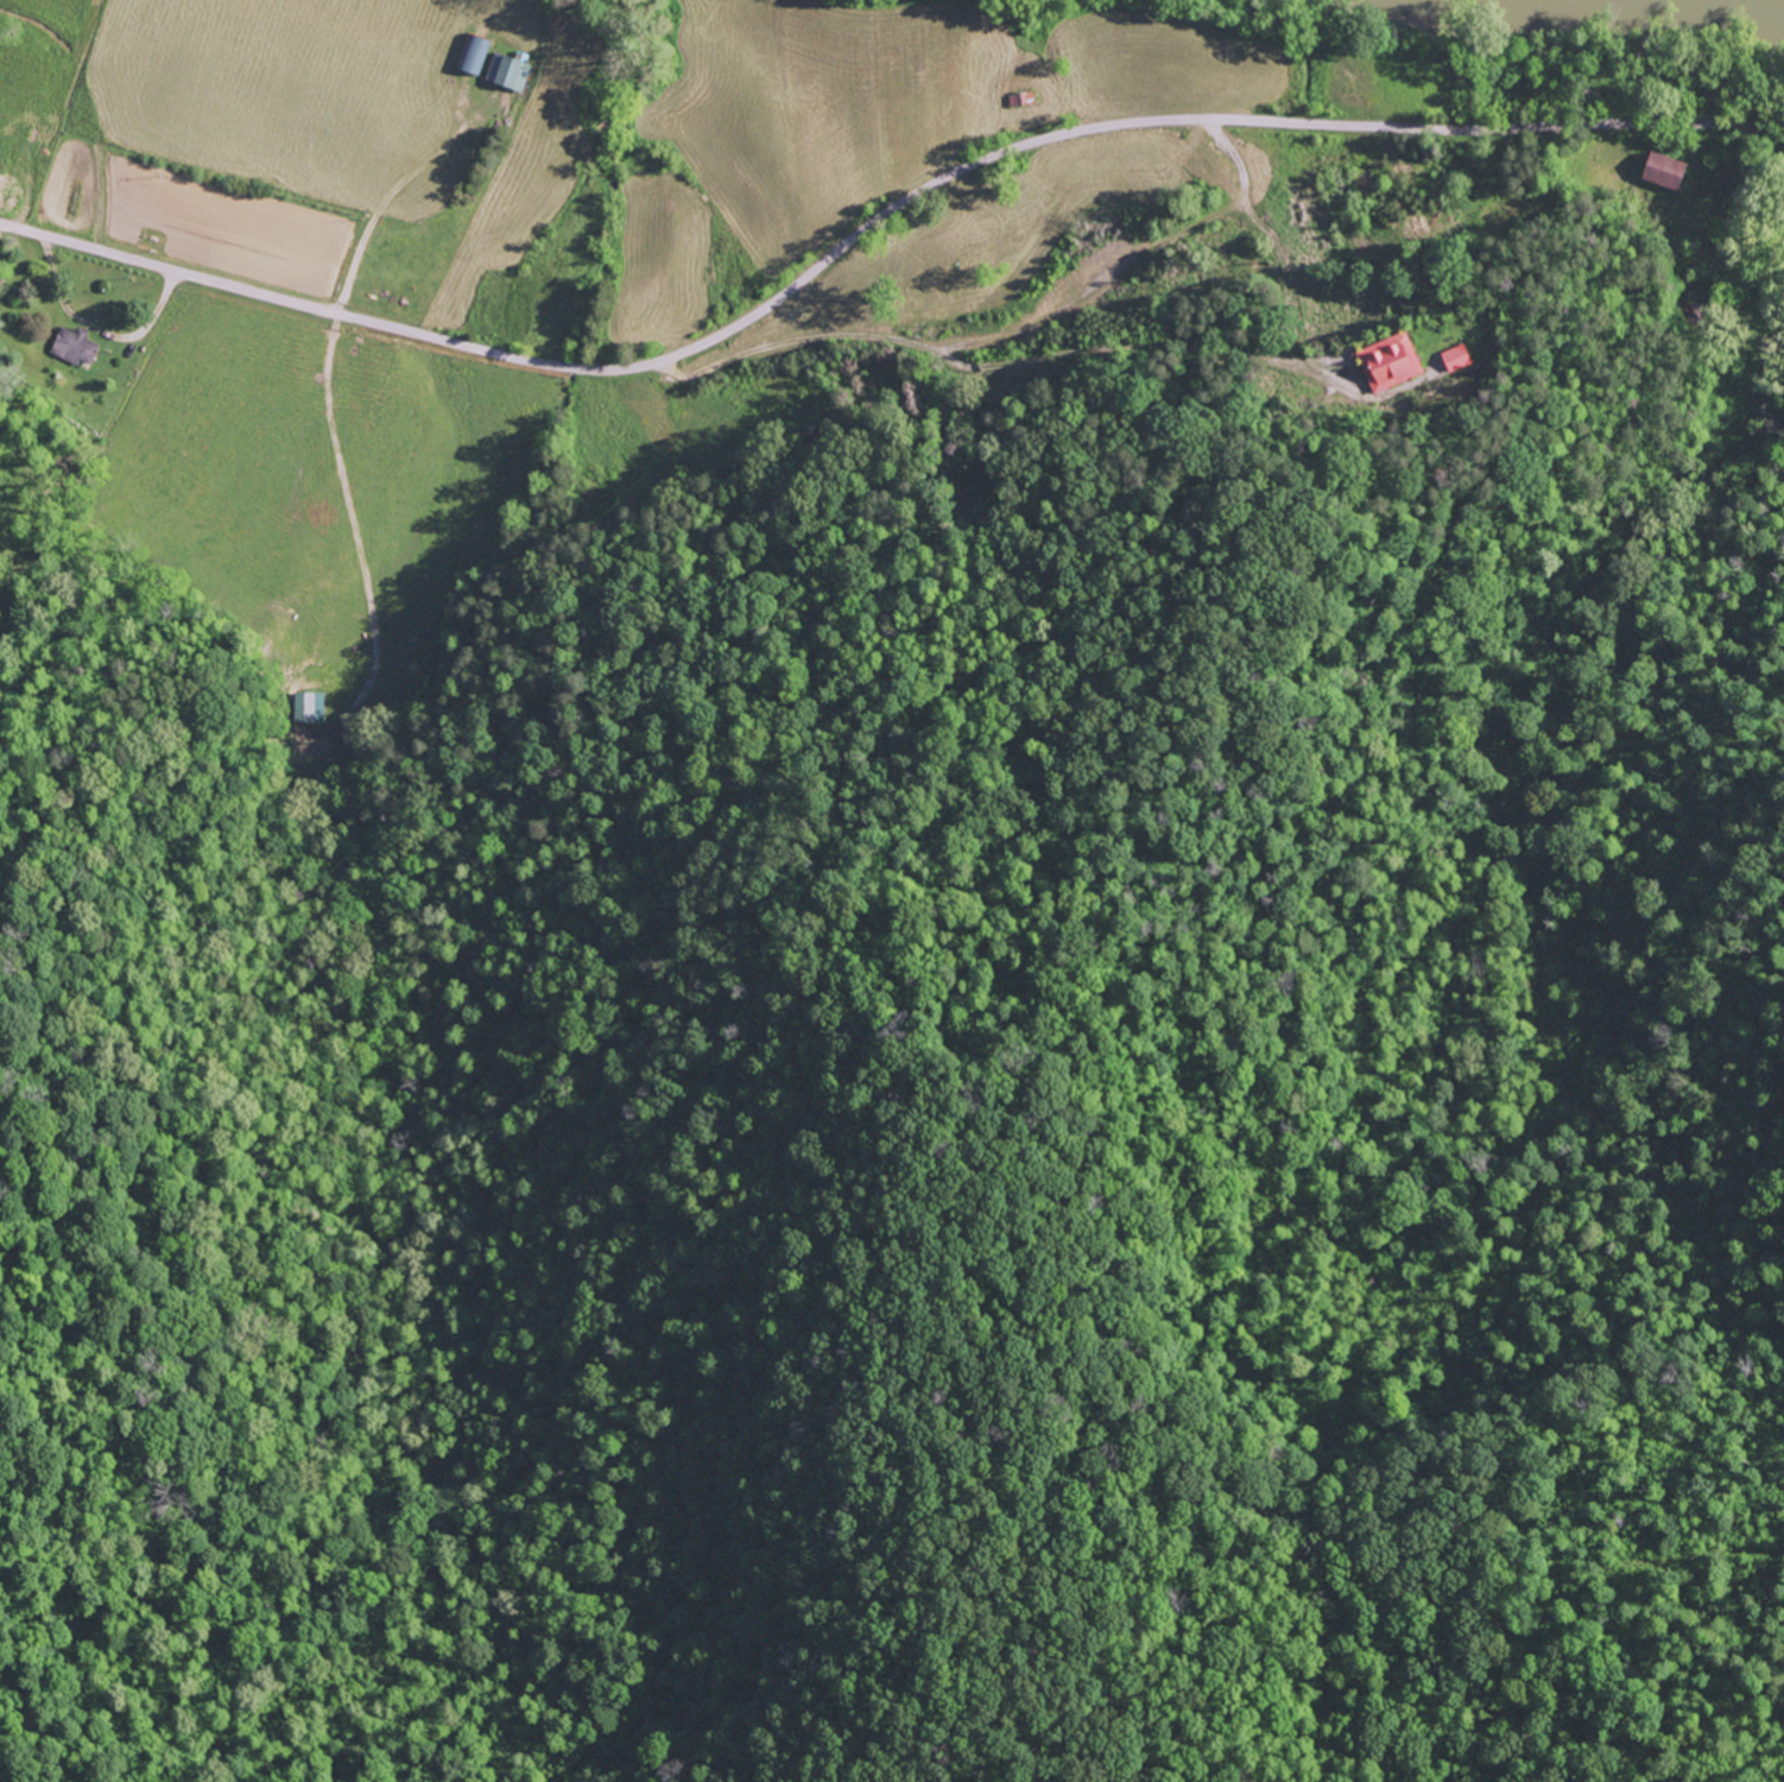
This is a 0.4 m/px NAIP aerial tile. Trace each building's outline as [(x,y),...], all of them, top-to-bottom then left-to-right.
[(538,65),(500,53),(491,80),(529,93),(538,65)] [(1699,166),(1655,151),(1646,179),(1690,194),(1699,166)] [(66,327),(56,349),(95,368),(105,346),(91,340),(95,333),(82,327),(79,334),(66,327)] [(1430,376),(1415,333),(1363,352),(1379,395),(1430,376)] [(1455,373),(1479,363),(1471,345),(1447,356),(1455,373)]
